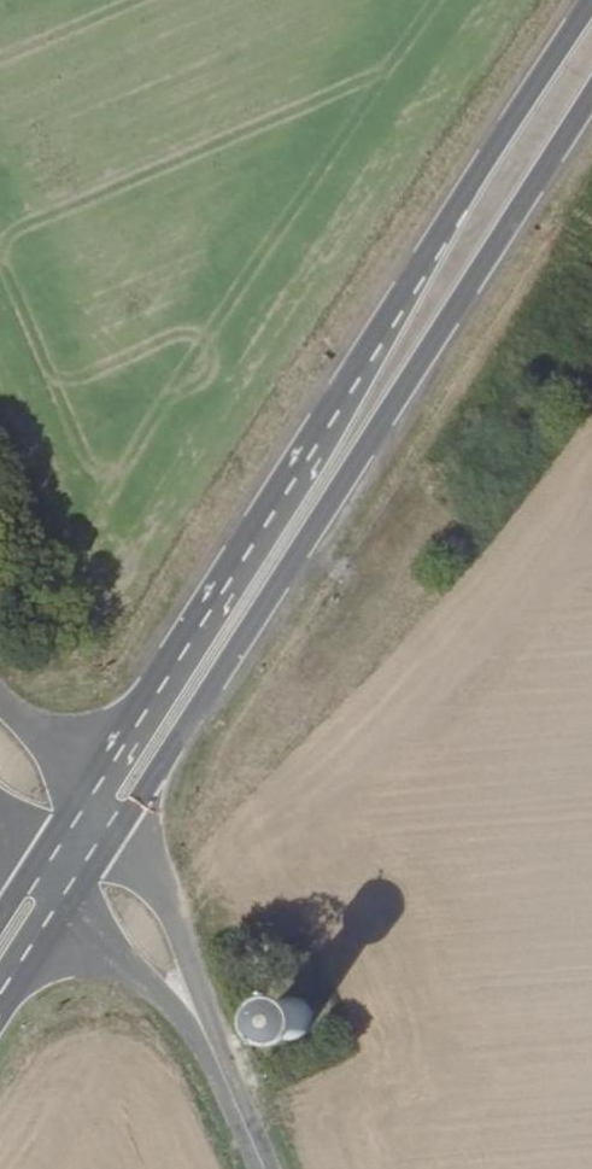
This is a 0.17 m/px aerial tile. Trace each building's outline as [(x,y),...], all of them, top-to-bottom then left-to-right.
[(269,1012),(267,1019),(266,1025),(268,1031),(271,1037),(275,1043),(280,1045),(287,1047),(294,1047),(301,1045),(306,1040),(312,1033),(313,1027),(313,1019),(309,1012),(304,1005),(298,1002),(291,1000),(285,1001),(278,1004),(273,1008),(269,1012)]
